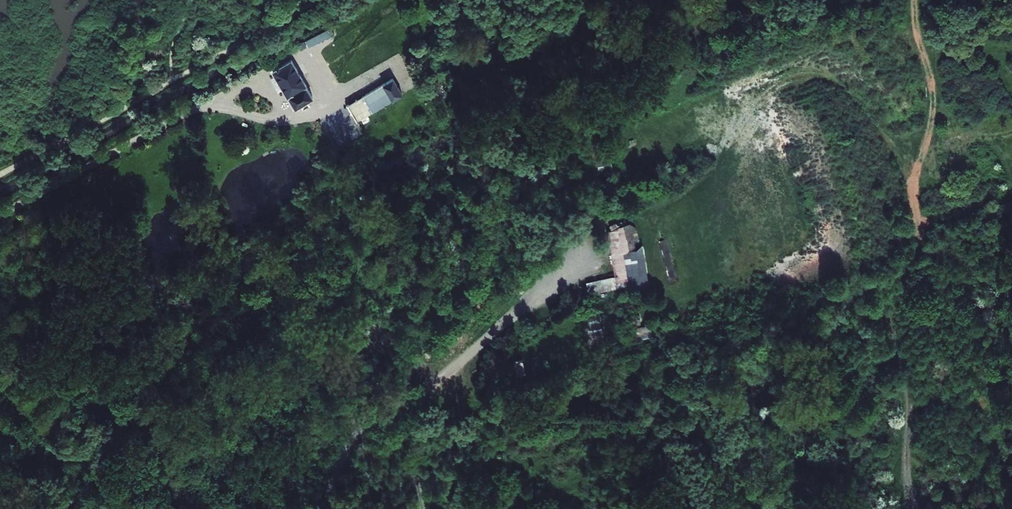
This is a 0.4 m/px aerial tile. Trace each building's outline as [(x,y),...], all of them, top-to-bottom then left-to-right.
[(308,46),(330,36),(328,30),(305,40),(308,46)] [(294,60),(276,70),(298,109),(301,107),(303,109),(313,103),(311,101),(316,98),(294,60)] [(397,65),(351,94),(362,111),(407,81),(397,65)] [(627,232),(604,235),(608,272),(632,269),(627,232)] [(660,242),(667,269),(674,268),(667,240),(660,242)]
